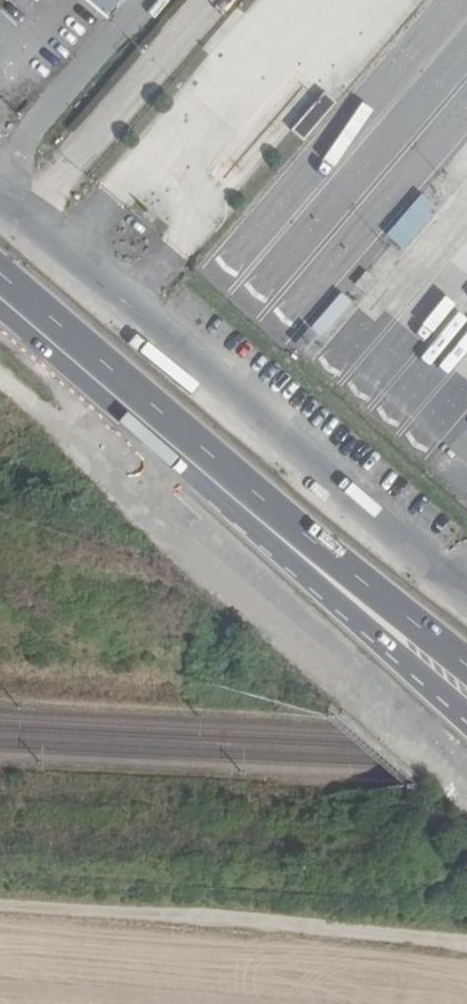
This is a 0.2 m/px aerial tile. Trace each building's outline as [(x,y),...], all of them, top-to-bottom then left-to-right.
[(100,17),(114,0),(81,0),(100,17)] [(321,93),(292,132),(305,142),(334,102),(321,93)] [(421,195),(386,235),(403,251),(439,210),(421,195)] [(429,456),(466,408),(466,386),(418,348),(411,357),(404,352),(391,370),(365,350),(338,384),(429,456)]
